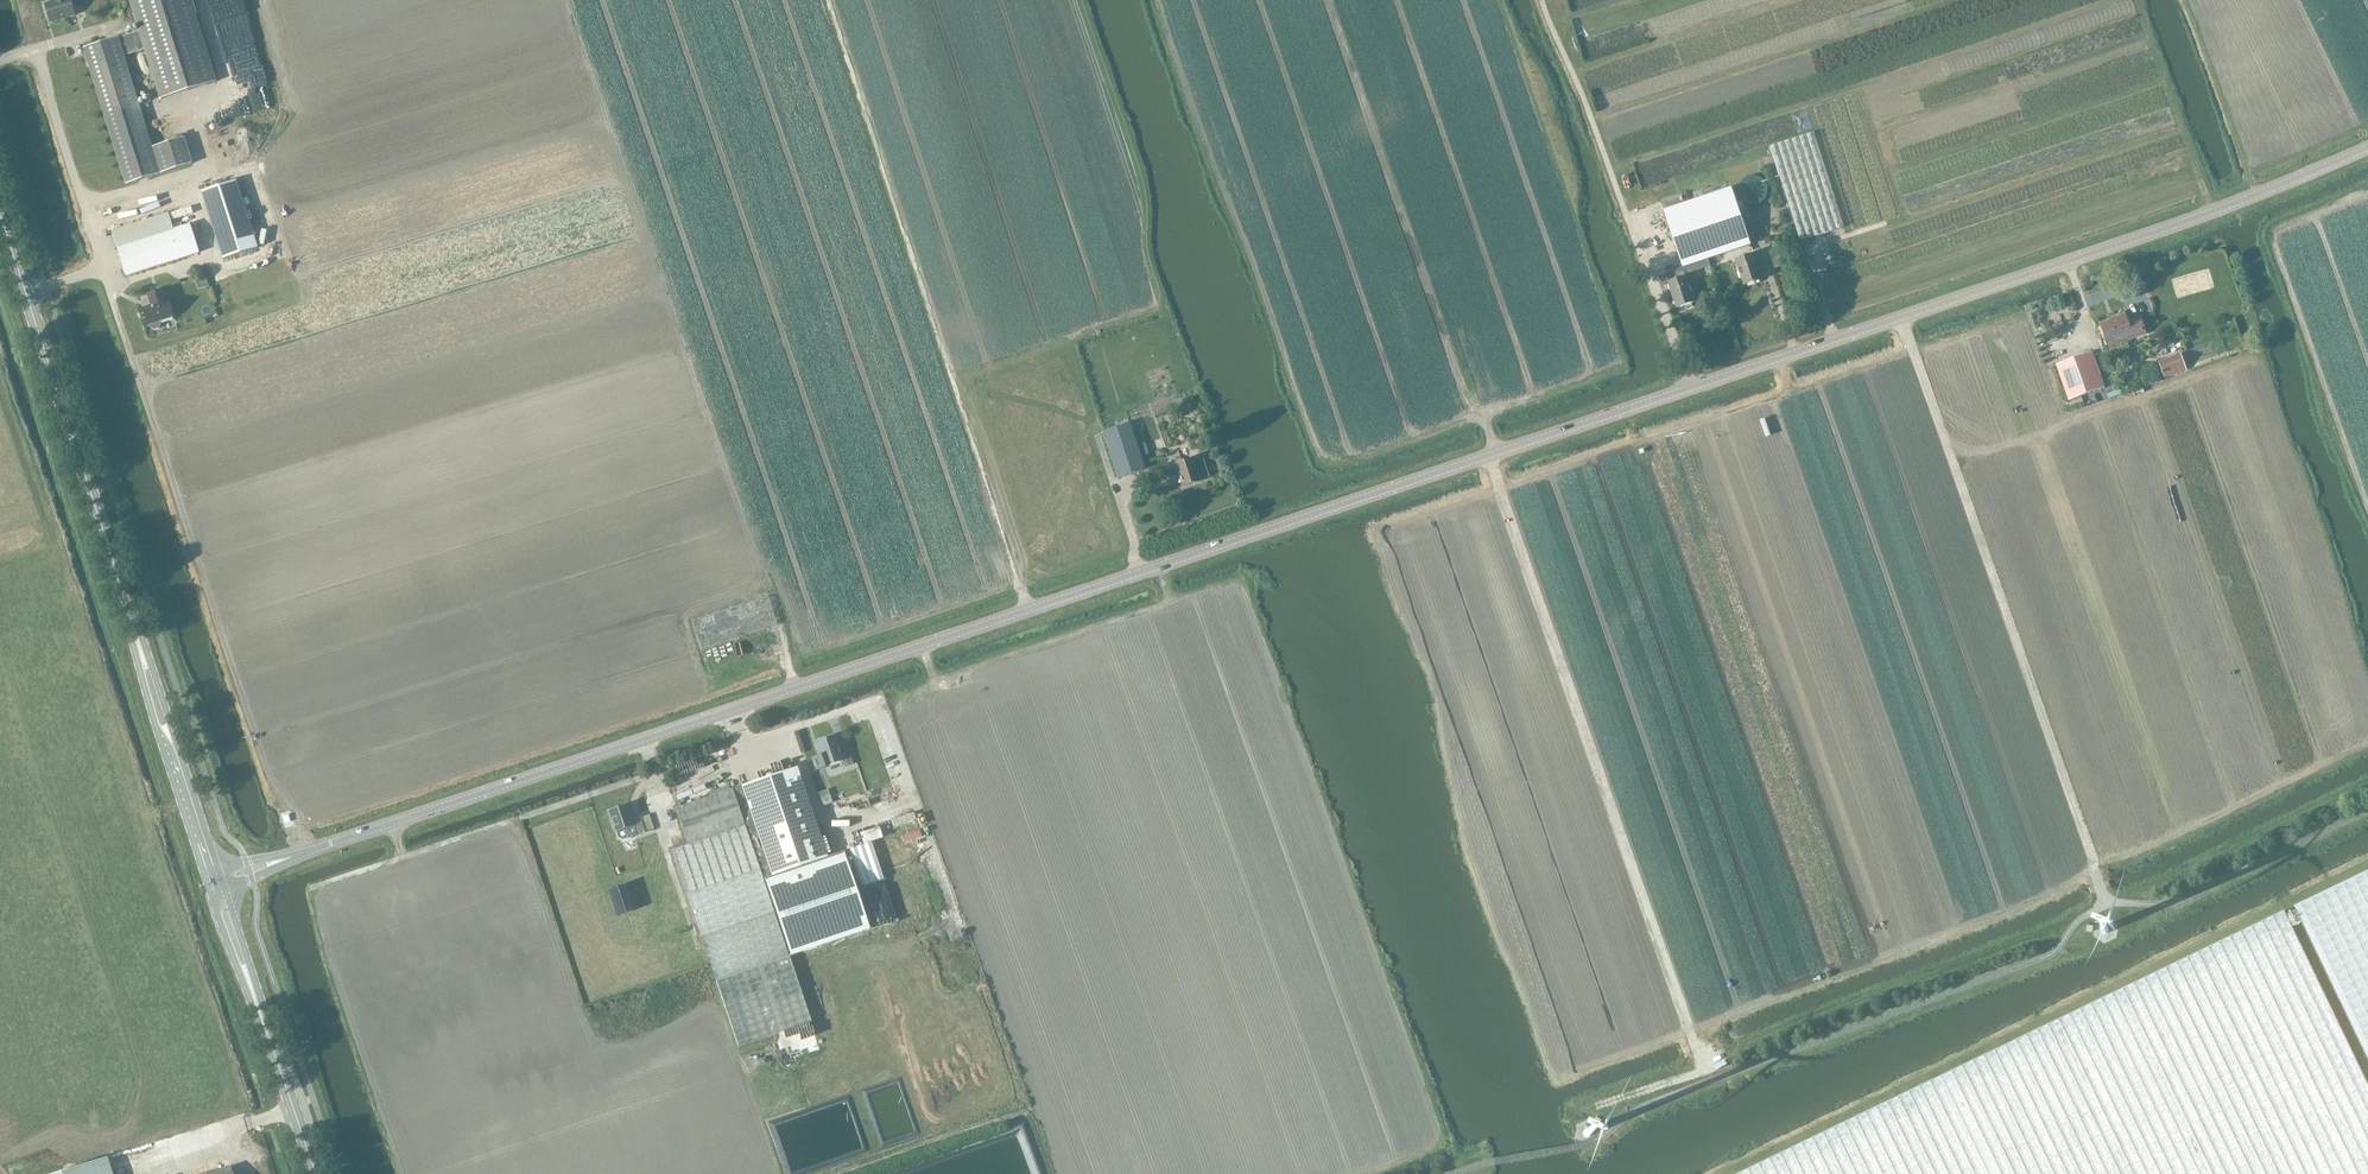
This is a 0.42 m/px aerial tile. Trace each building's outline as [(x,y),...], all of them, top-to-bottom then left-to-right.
[(53,1),(45,4),(50,22),(74,15),(70,0),(53,0),(53,1)] [(98,95),(126,184),(192,164),(184,137),(152,147),(123,55),(146,48),(162,99),(216,81),(190,0),(130,0),(140,30),(84,48),(98,95)] [(248,62),(241,40),(244,39),(241,30),(216,38),(227,70),(248,62)] [(1769,147),(1800,242),(1844,227),(1813,133),(1769,147)] [(223,259),(257,248),(235,180),(201,191),(223,259)] [(1746,229),(1731,186),(1684,201),(1682,193),(1661,200),(1665,210),(1664,211),(1683,267),(1751,244),(1750,243),(1762,239),(1757,226),(1746,229)] [(178,223),(171,225),(168,213),(112,231),(126,276),(199,252),(190,224),(180,227),(178,223)] [(1744,285),(1762,279),(1754,253),(1736,259),(1744,285)] [(1677,307),(1695,301),(1686,276),(1668,282),(1677,307)] [(148,324),(150,324),(151,328),(154,330),(159,328),(160,325),(159,321),(173,316),(167,299),(165,300),(161,289),(147,294),(151,305),(142,308),(148,324)] [(2141,308),(2150,308),(2149,291),(2141,291),(2141,308)] [(2101,324),(2101,326),(2098,328),(2101,337),(2105,335),(2108,343),(2125,337),(2126,340),(2146,333),(2140,318),(2128,322),(2125,314),(2116,317),(2117,319),(2101,324)] [(2158,354),(2176,349),(2172,335),(2153,341),(2158,354)] [(2069,400),(2105,387),(2092,351),(2056,364),(2069,400)] [(2181,355),(2170,359),(2175,374),(2187,370),(2181,355)] [(1144,469),(1130,423),(1102,432),(1117,478),(1144,469)] [(1191,458),(1174,463),(1181,487),(1199,481),(1199,480),(1209,476),(1204,464),(1194,467),(1191,458)] [(692,620),(702,649),(776,624),(768,595),(692,620)] [(723,673),(726,678),(738,671),(734,666),(723,673)] [(816,742),(825,766),(842,760),(844,767),(853,764),(848,750),(840,753),(834,735),(816,742)] [(739,749),(734,753),(746,769),(751,766),(739,749)] [(774,912),(789,955),(869,928),(843,850),(825,856),(808,805),(795,767),(732,789),(745,825),(762,878),(774,912)] [(745,825),(732,789),(676,808),(688,844),(745,825)] [(615,831),(616,831),(618,838),(622,840),(645,832),(640,816),(632,819),(627,805),(608,811),(615,831)] [(774,912),(762,878),(745,825),(688,844),(672,850),(715,980),(789,955),(774,912)] [(2294,910),(2367,1062),(2367,874),(2294,910)] [(631,883),(608,891),(617,916),(639,908),(631,883)] [(2285,912),(1740,1173),(2367,1173),(2367,1084),(2285,912)] [(2101,929),(2101,930),(2101,931),(2101,932),(2102,932),(2102,933),(2103,933),(2104,934),(2105,934),(2106,934),(2107,934),(2107,933),(2108,933),(2108,932),(2109,932),(2109,931),(2109,930),(2109,929),(2109,928),(2108,927),(2107,926),(2106,926),(2106,925),(2105,925),(2104,925),(2104,926),(2103,926),(2102,926),(2102,927),(2101,927),(2101,928),(2101,929)] [(789,955),(715,980),(738,1046),(811,1021),(789,955)] [(1583,1132),(1583,1133),(1583,1134),(1583,1135),(1584,1135),(1584,1136),(1585,1137),(1586,1137),(1587,1137),(1588,1137),(1589,1137),(1590,1137),(1590,1136),(1591,1135),(1592,1134),(1592,1133),(1592,1132),(1591,1131),(1591,1130),(1590,1130),(1590,1129),(1589,1129),(1588,1128),(1587,1128),(1586,1129),(1585,1129),(1584,1129),(1584,1130),(1583,1131),(1583,1132)] [(107,1157),(55,1173),(113,1173),(107,1157)]
